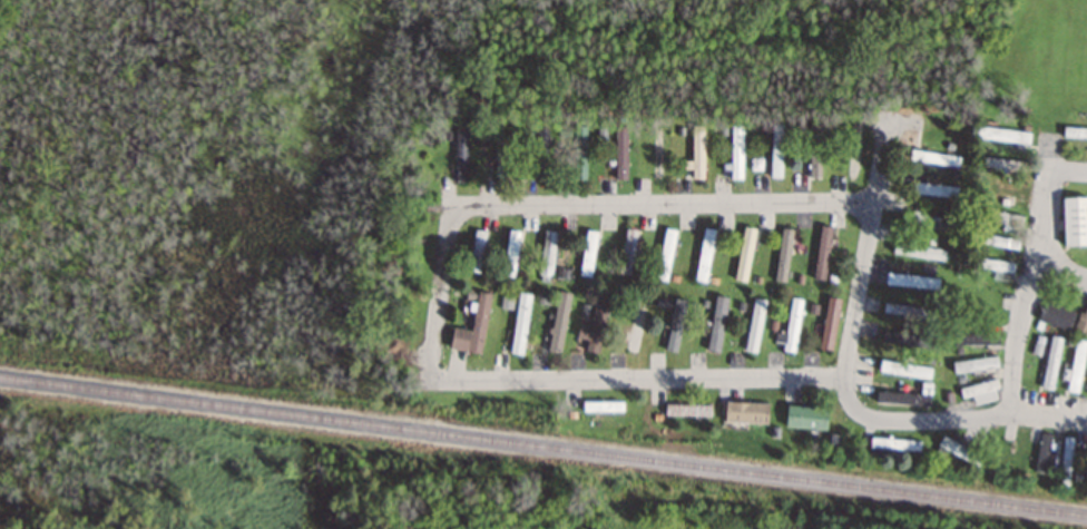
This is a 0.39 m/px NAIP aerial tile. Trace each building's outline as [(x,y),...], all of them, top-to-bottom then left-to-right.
[(771,178),(783,178),(783,124),(771,124),(771,178)] [(706,125),(692,125),(692,178),(706,178),(706,125)] [(809,125),(809,178),(821,178),(821,125),(809,125)] [(586,126),(573,126),(573,181),(586,181),(586,126)] [(615,180),(627,180),(627,126),(615,126),(615,180)] [(731,126),(731,179),(743,179),(743,126),(731,126)] [(1029,145),(1031,133),(978,127),(976,139),(1029,145)] [(496,128),(496,182),(507,182),(507,128),(496,128)] [(536,129),(536,182),(546,182),(546,129),(536,129)] [(1063,129),(1063,139),(1086,139),(1086,129),(1063,129)] [(455,130),(455,182),(468,182),(468,130),(455,130)] [(960,156),(910,151),(909,161),(959,165),(960,156)] [(978,167),(1000,169),(1001,160),(979,158),(978,167)] [(937,185),(938,179),(926,177),(925,184),(914,182),(912,193),(957,199),(959,188),(937,185)] [(1086,247),(1086,199),(1062,199),(1062,247),(1086,247)] [(902,223),(953,232),(955,220),(903,211),(902,223)] [(974,224),(1022,226),(1023,214),(974,211),(974,224)] [(755,229),(743,227),(734,281),(747,283),(755,229)] [(833,228),(821,227),(813,279),(824,280),(833,228)] [(695,281),(707,283),(715,230),(703,228),(695,281)] [(619,274),(631,275),(636,231),(624,229),(619,274)] [(676,231),(664,229),(655,280),(668,282),(676,231)] [(777,281),(788,282),(790,229),(779,229),(777,281)] [(480,274),(485,232),(473,230),(469,272),(480,274)] [(515,278),(520,232),(507,231),(502,277),(515,278)] [(578,276),(590,278),(599,234),(587,231),(578,276)] [(556,233),(543,232),(539,278),(552,279),(556,233)] [(1017,251),(1019,242),(976,233),(974,243),(1017,251)] [(946,262),(947,251),(894,242),(892,253),(946,262)] [(1014,265),(977,258),(975,268),(995,271),(994,279),(1011,282),(1014,265)] [(940,289),(941,278),(907,276),(907,263),(889,262),(887,286),(940,289)] [(998,290),(959,288),(958,307),(997,309),(998,290)] [(481,355),(490,295),(476,292),(470,331),(452,328),(449,350),(481,355)] [(558,292),(546,351),(559,353),(571,295),(558,292)] [(590,330),(577,328),(576,339),(587,340),(585,351),(600,353),(608,294),(595,292),(590,330)] [(523,356),(532,295),(518,293),(510,354),(523,356)] [(720,353),(728,298),(715,296),(707,351),(720,353)] [(1086,335),(1086,297),(1075,331),(1086,335)] [(785,335),(776,334),(775,342),(784,344),(783,352),(796,354),(803,300),(791,298),(785,335)] [(840,300),(828,298),(819,350),(831,352),(840,300)] [(685,300),(673,299),(667,350),(679,352),(685,300)] [(765,301),(752,299),(745,352),(758,353),(765,301)] [(1038,320),(1067,331),(1074,312),(1044,302),(1038,320)] [(934,310),(884,303),(883,312),(933,320),(934,310)] [(626,351),(638,353),(646,309),(634,307),(626,351)] [(883,344),(934,350),(935,339),(884,333),(883,344)] [(998,334),(956,334),(956,344),(998,344),(998,334)] [(1063,339),(1051,336),(1041,388),(1053,390),(1063,339)] [(1078,394),(1086,344),(1086,343),(1076,340),(1066,392),(1078,394)] [(953,362),(954,373),(998,369),(997,358),(953,362)] [(932,378),(932,367),(879,363),(879,374),(932,378)] [(974,407),(998,399),(995,391),(999,390),(996,379),(959,391),(962,400),(971,397),(974,407)] [(582,413),(623,413),(623,401),(582,401),(582,413)] [(767,424),(768,403),(725,402),(724,423),(767,424)] [(712,416),(712,404),(665,404),(665,416),(712,416)] [(828,408),(786,406),(785,428),(827,430),(828,408)] [(994,467),(1006,433),(996,430),(984,464),(994,467)] [(1019,474),(1035,439),(1020,432),(1004,467),(1019,474)] [(1050,435),(1040,434),(1036,472),(1047,472),(1050,435)] [(982,457),(943,436),(938,445),(977,466),(982,457)] [(1074,437),(1063,436),(1058,484),(1069,485),(1074,437)] [(920,449),(920,439),(870,439),(870,449),(920,449)]
